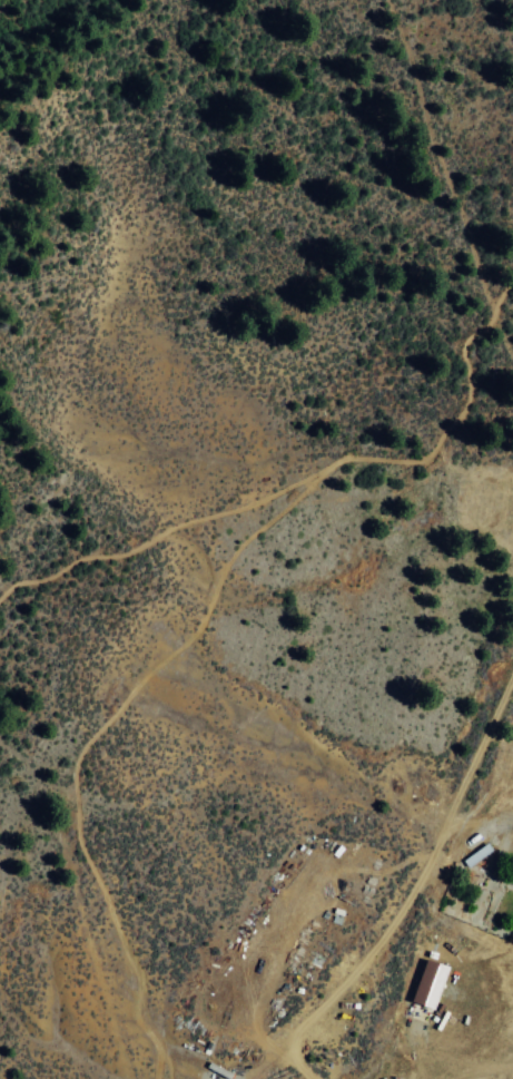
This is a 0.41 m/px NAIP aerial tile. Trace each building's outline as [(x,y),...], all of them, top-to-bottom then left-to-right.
[(423,959),(445,967),(430,1008),(407,1000),(423,959)]
